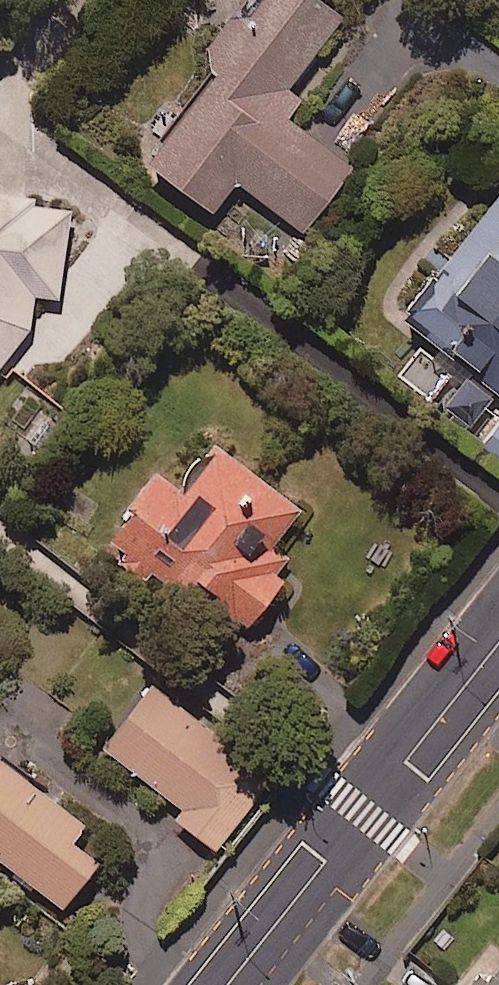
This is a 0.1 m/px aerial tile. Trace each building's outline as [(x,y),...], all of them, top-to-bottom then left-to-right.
[(312,0),(247,0),(199,63),(216,76),(146,168),(209,216),(234,183),(302,234),(351,169),(287,120),(301,101),(289,91),(341,22),(312,0)] [(401,324),(426,344),(401,377),(472,432),(498,398),(498,197),(401,324)] [(0,198),(0,368),(28,333),(33,298),(56,302),(71,209),(0,198)] [(481,446),(498,460),(498,422),(481,446)] [(300,512),(215,450),(181,496),(158,478),(108,546),(206,618),(216,603),(249,628),(295,566),(272,549),(300,512)] [(274,777),(152,685),(103,751),(186,814),(179,824),(218,853),(274,777)] [(0,753),(0,855),(68,910),(105,864),(78,842),(91,826),(0,753)] [(482,984),(498,984),(498,962),(482,984)]
